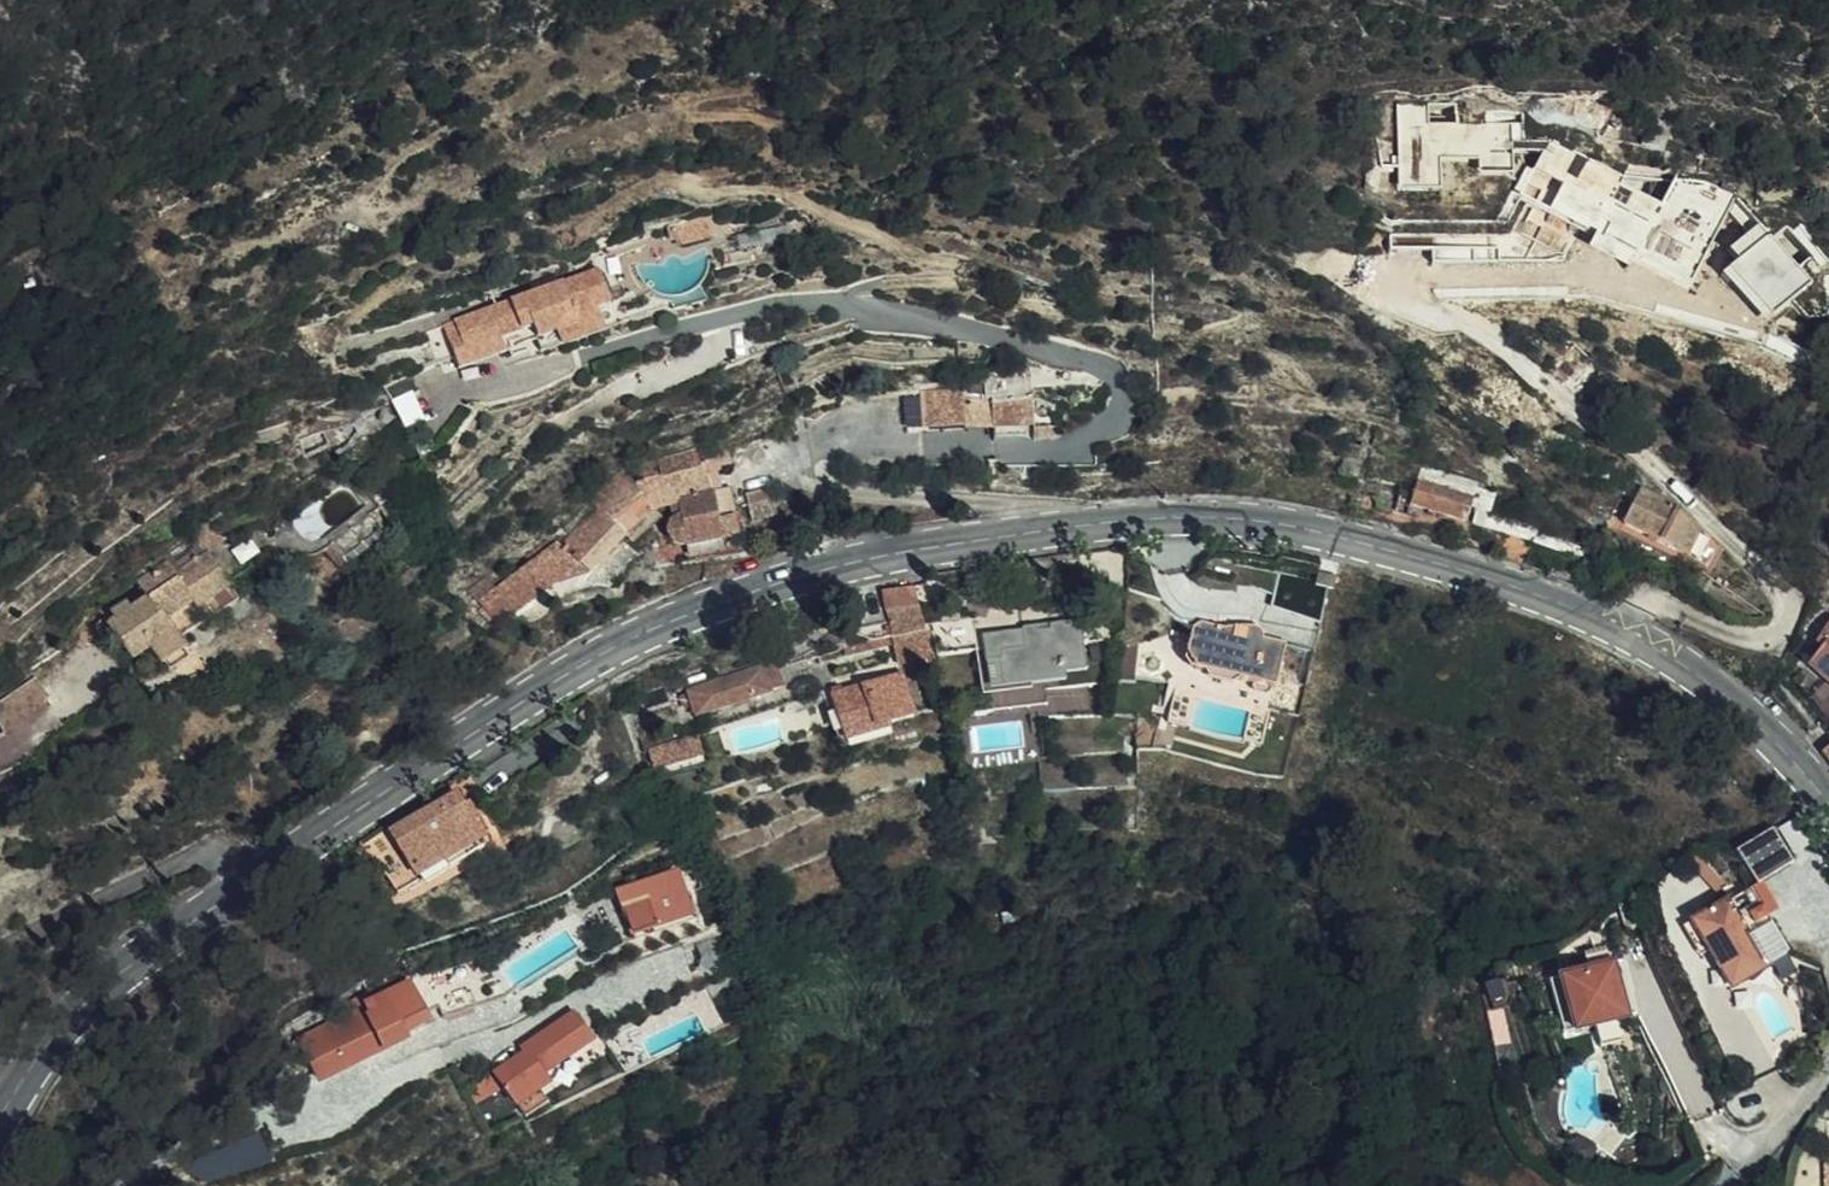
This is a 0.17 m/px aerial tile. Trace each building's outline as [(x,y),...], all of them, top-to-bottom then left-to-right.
[(1565,105),(1565,88),(1566,84),(1526,93),(1526,117),(1566,115),(1565,105)] [(1593,105),(1594,91),(1594,88),(1565,88),(1565,105),(1593,105)] [(1611,91),(1594,91),(1593,105),(1593,114),(1611,114),(1611,91)] [(1579,242),(1580,234),(1582,208),(1617,211),(1616,235),(1615,252),(1664,255),(1669,206),(1689,208),(1688,220),(1693,220),(1690,254),(1729,257),(1732,214),(1736,214),(1738,172),(1596,161),(1595,177),(1583,176),(1584,169),(1549,166),(1546,219),(1533,218),(1532,238),(1579,242)] [(1582,208),(1580,234),(1616,235),(1617,211),(1582,208)] [(601,263),(443,319),(460,367),(511,349),(507,335),(536,325),(540,337),(559,330),(564,344),(608,328),(600,306),(614,301),(601,263)] [(963,425),(962,412),(961,407),(959,394),(927,397),(929,424),(929,428),(963,425)] [(364,400),(341,406),(336,411),(340,422),(312,430),(317,450),(343,437),(340,423),(368,416),(364,400)] [(987,405),(975,406),(961,407),(962,412),(963,425),(963,430),(976,429),(989,429),(987,405)] [(725,467),(723,459),(731,457),(729,448),(729,446),(705,451),(706,455),(698,456),(695,443),(670,449),(668,449),(669,453),(658,456),(661,466),(634,474),(623,464),(587,494),(593,501),(555,533),(552,530),(526,547),(527,550),(489,575),(485,570),(483,572),(466,583),(495,616),(509,606),(578,559),(587,566),(622,529),(630,536),(654,514),(650,509),(671,498),(674,509),(667,514),(664,523),(665,530),(671,539),(680,542),(684,542),(688,541),(720,535),(741,530),(737,489),(729,490),(728,481),(714,484),(725,467)] [(1362,457),(1344,452),(1342,468),(1359,472),(1362,457)] [(1382,499),(1380,508),(1412,517),(1415,506),(1466,522),(1478,482),(1423,463),(1417,487),(1401,483),(1401,476),(1367,476),(1366,493),(1382,499)] [(1625,521),(1688,557),(1703,532),(1676,512),(1631,488),(1626,494),(1636,501),(1625,521)] [(807,500),(805,490),(797,492),(800,502),(807,500)] [(769,496),(747,501),(751,517),(773,511),(769,496)] [(388,504),(382,508),(394,522),(388,504)] [(382,508),(343,538),(354,552),(394,522),(382,508)] [(1507,535),(1501,556),(1525,563),(1531,543),(1599,564),(1597,547),(1479,511),(1476,525),(1507,535)] [(189,567),(219,544),(235,530),(233,525),(213,518),(173,546),(179,554),(189,567)] [(354,552),(343,538),(335,543),(351,564),(354,552)] [(251,590),(237,569),(223,550),(219,544),(189,567),(179,554),(149,575),(148,576),(158,591),(140,603),(132,593),(115,605),(122,614),(114,620),(139,654),(161,638),(174,655),(177,653),(181,658),(198,647),(194,641),(197,639),(191,632),(220,612),(210,598),(218,593),(228,607),(251,590)] [(223,550),(237,569),(245,562),(233,544),(223,550)] [(149,575),(179,554),(173,546),(144,568),(149,575)] [(1336,603),(1339,591),(1323,585),(1319,597),(1336,603)] [(931,659),(917,590),(883,595),(894,650),(897,666),(931,659)] [(232,613),(228,607),(218,593),(210,598),(220,612),(226,619),(232,613)] [(1285,642),(1316,646),(1321,612),(1266,604),(1262,630),(1286,634),(1285,642)] [(101,629),(114,620),(122,614),(115,605),(95,620),(101,629)] [(991,716),(1047,714),(1046,679),(1088,677),(1088,655),(1093,655),(1092,635),(1089,632),(1058,634),(1057,635),(1056,638),(1045,639),(1043,636),(1041,634),(1031,635),(1028,638),(988,639),(989,653),(991,716)] [(1818,645),(1825,649),(1809,668),(1828,687),(1828,632),(1818,645)] [(1271,704),(1283,666),(1258,659),(1261,652),(1260,647),(1252,642),(1246,645),(1235,644),(1232,652),(1219,648),(1221,643),(1200,637),(1192,641),(1184,666),(1194,680),(1202,683),(1209,677),(1232,684),(1236,693),(1271,704)] [(879,653),(894,650),(889,640),(877,643),(879,653)] [(35,665),(42,674),(58,696),(59,698),(91,674),(67,641),(35,665)] [(845,661),(879,653),(877,643),(842,651),(845,661)] [(1233,644),(1221,643),(1219,648),(1232,652),(1235,644),(1233,644)] [(1258,659),(1283,666),(1284,660),(1261,653),(1261,652),(1258,659)] [(991,716),(989,653),(981,653),(983,717),(991,716)] [(786,688),(777,665),(682,695),(688,712),(697,709),(700,716),(786,688)] [(42,674),(0,698),(0,699),(16,727),(58,696),(42,674)] [(913,723),(899,678),(829,697),(843,742),(913,723)] [(700,734),(652,748),(658,766),(706,753),(700,734)] [(476,813),(466,794),(395,834),(412,863),(415,861),(421,871),(481,838),(470,816),(476,813)] [(103,857),(104,873),(119,862),(127,854),(119,850),(109,850),(103,857)] [(616,886),(631,935),(698,915),(682,865),(616,886)] [(1748,897),(1744,891),(1725,904),(1730,910),(1748,897)] [(1725,904),(1724,902),(1687,928),(1707,956),(1721,946),(1747,981),(1769,965),(1768,964),(1786,951),(1748,897),(1730,910),(1725,904)] [(1687,928),(1678,934),(1698,962),(1707,956),(1687,928)] [(1721,946),(1707,956),(1732,991),(1747,981),(1721,946)] [(1801,978),(1786,951),(1768,964),(1769,965),(1791,986),(1801,978)] [(1619,965),(1565,980),(1579,1034),(1600,1029),(1605,1049),(1629,1043),(1623,1022),(1634,1019),(1619,965)] [(1579,1034),(1565,980),(1554,983),(1569,1037),(1579,1034)] [(384,1009),(365,1019),(326,1039),(306,1048),(309,1053),(296,1059),(300,1069),(313,1062),(321,1077),(406,1036),(400,1024),(425,1011),(414,990),(382,1005),(384,1009)] [(538,1015),(551,1032),(578,1013),(566,997),(538,1015)] [(499,1073),(520,1103),(544,1087),(554,1080),(547,1070),(595,1037),(578,1013),(551,1032),(530,1046),(533,1051),(499,1073)] [(306,1048),(326,1039),(320,1028),(300,1038),(306,1048)] [(544,1087),(520,1103),(529,1116),(553,1101),(544,1087)] [(264,1132),(214,1145),(221,1174),(271,1161),(264,1132)]
